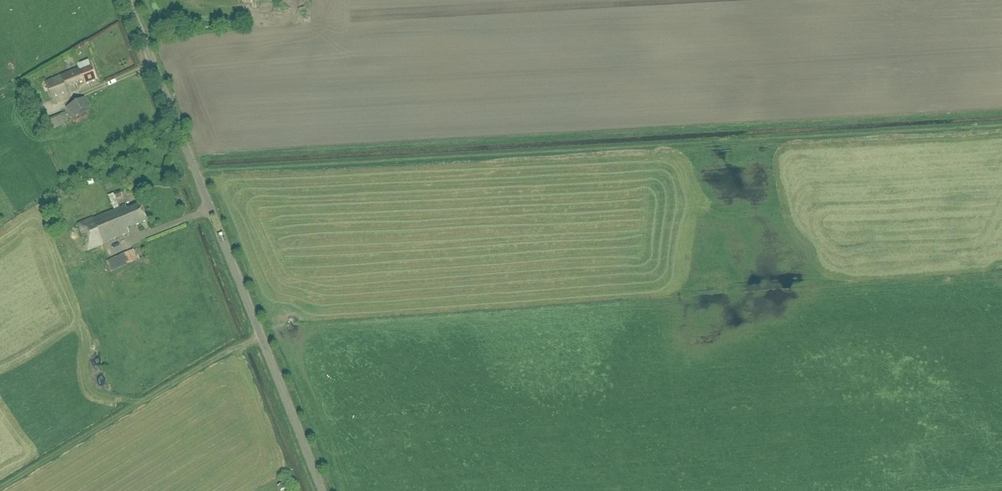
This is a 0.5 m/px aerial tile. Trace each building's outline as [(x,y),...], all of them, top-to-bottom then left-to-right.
[(79,88),(96,81),(91,67),(80,72),(79,69),(45,82),(54,105),(69,99),(68,95),(80,90),(79,88)] [(66,108),(71,119),(90,109),(84,98),(66,108)] [(46,120),(50,131),(64,125),(60,115),(46,120)] [(88,180),(91,186),(97,183),(94,177),(88,180)] [(112,181),(105,184),(110,193),(117,189),(112,181)] [(103,244),(129,233),(127,229),(147,221),(140,205),(127,210),(126,206),(78,225),(88,250),(103,244)] [(63,237),(70,253),(77,250),(70,234),(63,237)] [(134,248),(127,251),(131,261),(138,258),(134,248)] [(124,252),(110,257),(114,267),(128,262),(124,252)]
